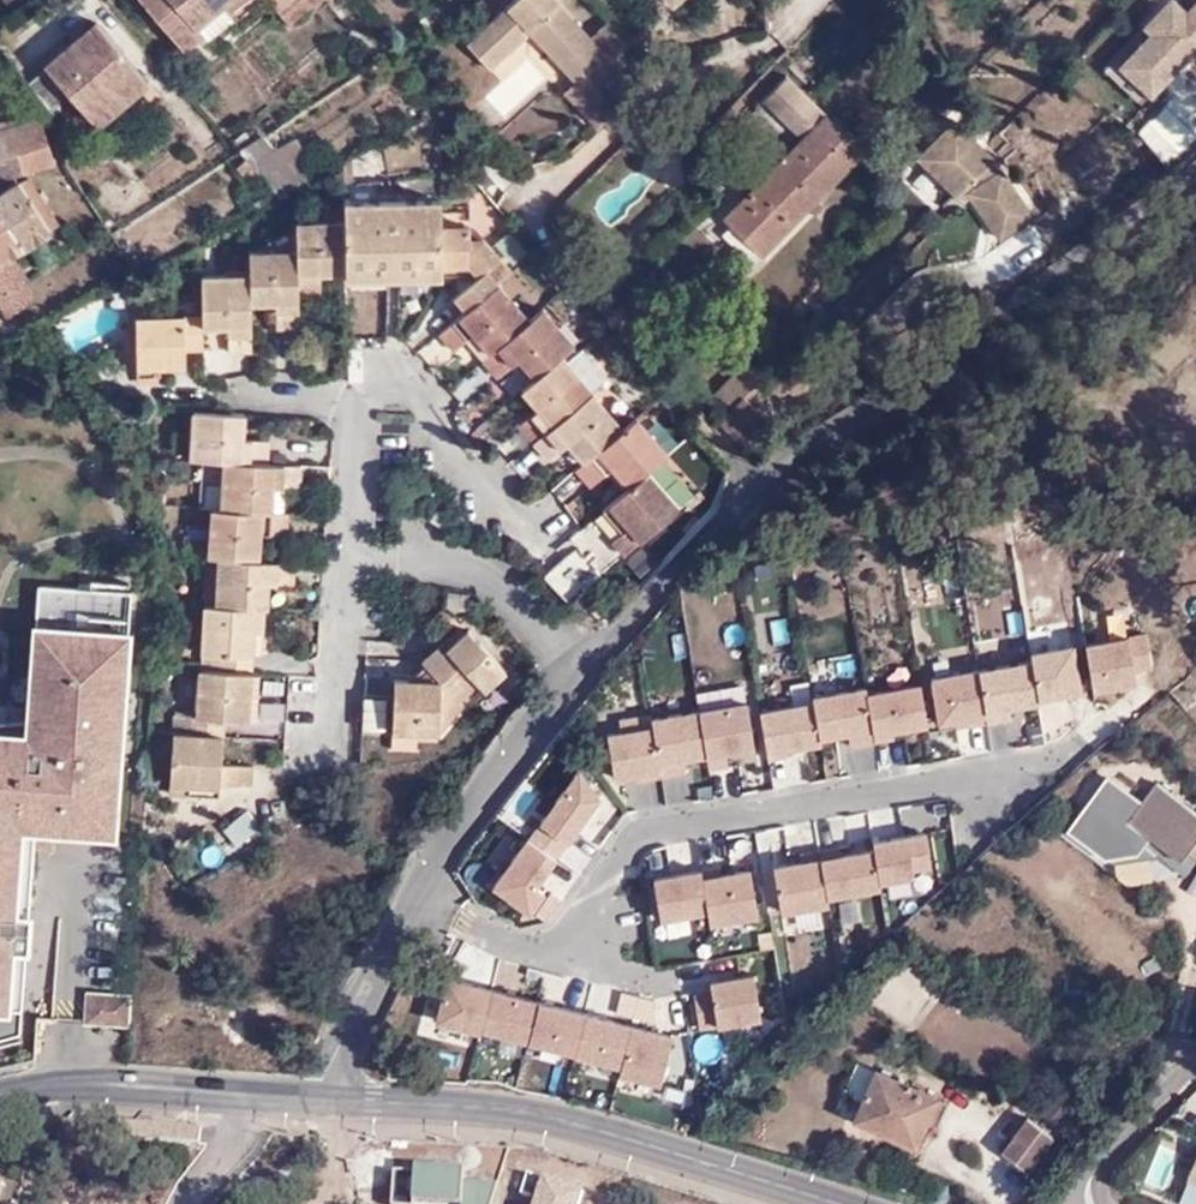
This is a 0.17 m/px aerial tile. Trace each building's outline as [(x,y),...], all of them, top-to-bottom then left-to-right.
[(11,12),(28,0),(2,0),(11,12)] [(182,50),(202,33),(195,24),(218,4),(223,0),(140,0),(182,50)] [(279,14),(296,0),(267,0),(279,14)] [(279,14),(287,24),(315,0),(296,0),(279,14)] [(616,63),(611,57),(590,33),(560,0),(514,0),(467,42),(490,68),(532,30),(576,79),(584,72),(592,65),(602,76),(616,63)] [(1104,56),(1146,98),(1195,48),(1195,0),(1161,0),(1104,56)] [(218,4),(195,24),(202,33),(203,33),(207,39),(231,19),(218,4)] [(611,57),(629,41),(607,17),(590,33),(611,57)] [(66,88),(95,121),(145,78),(95,20),(27,79),(47,105),(66,88)] [(601,91),(623,70),(616,63),(602,76),(592,65),(584,72),(601,91)] [(563,91),(596,127),(617,109),(601,91),(584,72),(576,79),(563,91)] [(1191,161),(1195,155),(1195,86),(1179,74),(1142,127),(1191,161)] [(802,140),(724,219),(765,259),(866,156),(834,122),(787,77),(762,101),(802,140)] [(1094,117),(1079,89),(1004,128),(1019,156),(1094,117)] [(0,130),(0,183),(58,164),(43,118),(0,130)] [(972,189),(978,196),(1007,239),(1040,218),(997,155),(962,120),(925,158),(965,198),(972,189)] [(1147,181),(1122,126),(1054,156),(1049,145),(1023,156),(1038,192),(1058,183),(1072,214),(1147,181)] [(265,139),(242,152),(248,160),(260,175),(283,202),(319,181),(298,143),(276,155),(265,139)] [(260,175),(248,160),(238,167),(251,183),(260,175)] [(16,180),(0,191),(0,302),(6,311),(24,299),(8,277),(21,268),(12,256),(57,223),(25,176),(18,182),(16,180)] [(971,203),(978,196),(972,189),(965,198),(971,203)] [(441,199),(343,200),(343,226),(343,265),(343,275),(364,275),(363,262),(415,261),(415,274),(441,273),(441,264),(440,221),(441,199)] [(467,220),(440,221),(441,264),(464,264),(476,278),(454,297),(464,309),(496,283),(509,272),(479,235),(467,236),(467,220)] [(343,226),(294,228),(294,255),(295,302),(313,302),(312,266),(343,265),(343,226)] [(295,302),(294,255),(249,255),(249,280),(249,303),(279,303),(279,330),(295,330),(295,302)] [(363,262),(364,275),(415,274),(415,261),(363,262)] [(249,280),(202,280),(202,304),(202,319),(202,326),(232,325),(233,351),(249,351),(249,303),(249,280)] [(526,320),(496,283),(464,309),(438,332),(450,346),(469,329),(488,352),(526,320)] [(571,343),(540,308),(526,320),(488,352),(482,357),(493,370),(507,358),(513,354),(532,376),(557,355),(571,343)] [(202,326),(202,319),(137,320),(137,375),(165,375),(165,365),(184,365),(184,347),(202,348),(202,326)] [(525,382),(532,376),(513,354),(507,358),(525,382)] [(590,393),(557,355),(532,376),(525,382),(519,387),(541,411),(521,428),(532,441),(590,393)] [(733,414),(745,403),(763,383),(745,367),(716,398),(733,414)] [(620,428),(590,393),(532,441),(544,455),(563,438),(583,460),(620,428)] [(726,421),(750,449),(771,428),(745,403),(733,414),(726,421)] [(243,412),(195,409),(192,458),(226,460),(265,462),(265,446),(241,444),(243,412)] [(644,471),(665,453),(633,416),(620,428),(583,460),(577,465),(588,478),(605,463),(627,486),(644,471)] [(744,455),(750,449),(726,421),(720,427),(744,455)] [(265,462),(226,460),(222,508),(272,511),(272,479),(296,480),(297,465),(265,462)] [(627,486),(603,506),(622,528),(609,540),(623,554),(674,507),(644,471),(627,486)] [(211,507),(208,554),(219,554),(260,557),(261,527),(284,527),(284,512),(272,511),(222,508),(211,507)] [(441,515),(436,526),(450,534),(456,524),(441,515)] [(219,554),(217,603),(263,605),(266,606),(268,575),(290,576),(291,559),(260,557),(219,554)] [(567,555),(553,566),(574,590),(588,579),(567,555)] [(32,825),(112,831),(126,587),(123,587),(33,581),(24,717),(0,716),(0,1034),(19,1029),(22,982),(32,825)] [(219,648),(218,667),(251,669),(254,627),(262,627),(263,605),(217,603),(207,602),(204,646),(219,648)] [(1129,626),(1084,631),(1096,685),(1137,682),(1129,626)] [(440,646),(424,661),(430,667),(459,700),(477,684),(500,665),(501,663),(471,631),(446,653),(440,646)] [(1081,685),(1073,636),(1029,643),(1031,652),(1038,691),(1081,685)] [(1031,652),(978,659),(979,663),(985,707),(1039,702),(1038,691),(1031,652)] [(979,663),(930,669),(938,716),(986,711),(985,707),(979,663)] [(189,711),(188,728),(219,730),(221,712),(250,713),(250,697),(251,669),(218,667),(203,665),(201,711),(192,710),(189,711)] [(507,671),(500,665),(477,684),(485,691),(507,671)] [(441,729),(466,708),(459,700),(430,667),(416,680),(396,679),(394,727),(441,729)] [(251,669),(250,697),(258,697),(259,669),(251,669)] [(920,674),(865,682),(873,741),(894,738),(892,725),(926,720),(920,674)] [(863,678),(811,685),(813,693),(819,728),(847,726),(850,744),(873,741),(865,682),(863,678)] [(385,723),(386,690),(363,689),(362,723),(385,723)] [(813,693),(759,700),(767,755),(786,755),(785,740),(821,736),(819,728),(813,693)] [(752,745),(746,694),(699,700),(706,751),(707,765),(727,763),(724,748),(752,745)] [(706,751),(699,700),(653,708),(661,763),(662,775),(686,772),(683,755),(706,751)] [(653,708),(601,716),(611,772),(661,763),(653,708)] [(166,789),(187,789),(188,772),(216,773),(216,765),(217,757),(219,730),(188,728),(170,727),(166,789)] [(216,765),(249,766),(250,760),(217,757),(216,765)] [(578,759),(537,813),(567,836),(601,791),(578,759)] [(215,778),(248,778),(249,766),(216,765),(216,773),(215,778)] [(1144,798),(1106,770),(1060,828),(1099,855),(1137,851),(1150,836),(1128,820),(1144,798)] [(198,790),(214,790),(215,778),(216,773),(188,772),(187,789),(198,790)] [(656,776),(636,779),(640,805),(661,802),(656,776)] [(1154,785),(1144,798),(1128,820),(1150,836),(1178,856),(1184,848),(1195,857),(1195,815),(1154,785)] [(249,808),(222,822),(232,842),(259,828),(249,808)] [(875,831),(875,841),(879,874),(915,870),(915,863),(931,861),(925,823),(875,831)] [(488,881),(528,912),(545,890),(535,876),(557,850),(527,827),(488,881)] [(818,849),(827,887),(880,882),(879,874),(875,841),(818,849)] [(818,849),(770,856),(779,904),(829,898),(827,887),(818,849)] [(700,861),(652,868),(660,910),(706,905),(701,868),(700,861)] [(747,861),(701,868),(706,905),(708,917),(757,911),(747,861)] [(839,891),(840,929),(857,928),(856,890),(839,891)] [(794,923),(816,921),(815,901),(792,903),(794,923)] [(710,984),(688,986),(698,1026),(760,1019),(753,965),(710,973),(710,984)] [(482,1024),(493,978),(445,967),(431,1012),(482,1024)] [(525,1037),(538,989),(493,978),(482,1024),(525,1037)] [(118,1021),(122,992),(86,989),(84,1019),(118,1021)] [(574,1050),(586,1000),(538,989),(525,1037),(574,1050)] [(126,1021),(128,992),(122,992),(118,1021),(126,1021)] [(618,1064),(630,1014),(586,1000),(574,1050),(618,1064)] [(671,1026),(630,1014),(618,1064),(616,1069),(658,1081),(671,1026)] [(855,1120),(915,1148),(939,1099),(878,1069),(855,1120)] [(939,1099),(915,1148),(924,1152),(936,1128),(940,1129),(950,1104),(939,1099)] [(1052,1134),(1030,1117),(1005,1150),(1030,1167),(1052,1134)] [(1187,1177),(1195,1181),(1195,1156),(1187,1177)] [(22,1191),(0,1187),(0,1203),(20,1203),(22,1191)]
